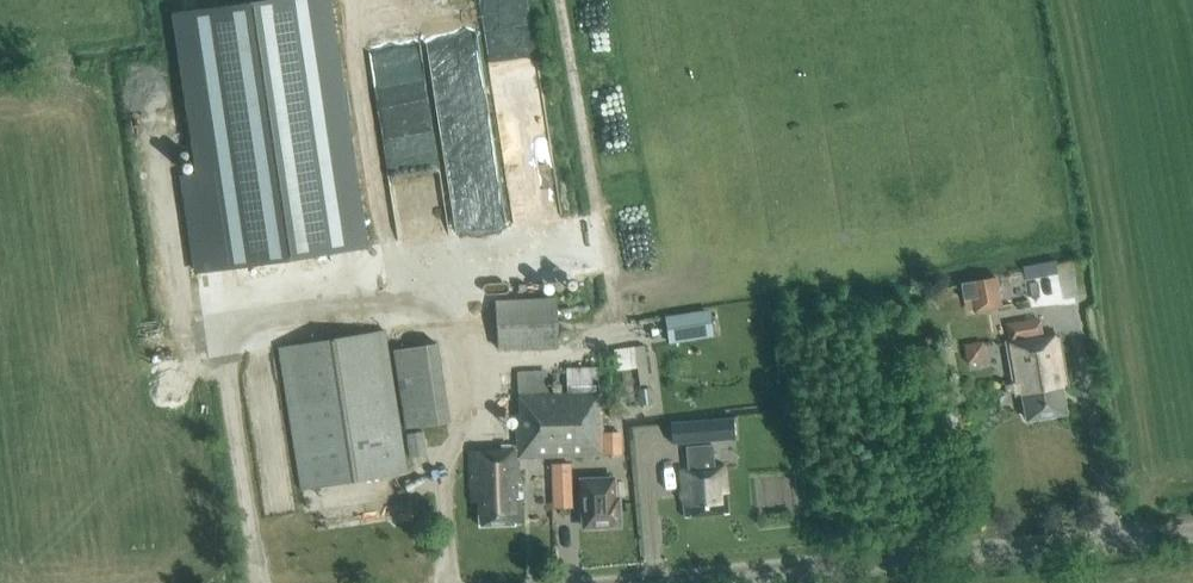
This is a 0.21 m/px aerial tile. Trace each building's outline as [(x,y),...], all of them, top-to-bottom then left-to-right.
[(201,173),(182,176),(196,272),(362,247),(325,0),(271,0),(177,14),(201,173)] [(1063,302),(1056,260),(1022,266),(1030,308),(1063,302)] [(565,265),(564,263),(535,269),(541,298),(570,293),(570,291),(584,288),(578,262),(565,265)] [(1003,306),(997,276),(960,284),(966,313),(1003,306)] [(555,348),(553,301),(494,303),(496,350),(555,348)] [(670,314),(674,341),(721,334),(717,307),(670,314)] [(1066,388),(1057,338),(1041,340),(1040,337),(1037,321),(1007,327),(1009,342),(1004,343),(1011,384),(1005,385),(1006,394),(1012,393),(1013,397),(1022,395),(1027,419),(1065,412),(1061,389),(1066,388)] [(407,471),(386,329),(279,346),(300,488),(407,471)] [(449,419),(437,341),(395,348),(407,426),(449,419)] [(971,360),(988,359),(987,342),(970,343),(971,360)] [(648,375),(644,346),(634,347),(637,368),(638,376),(648,375)] [(479,501),(480,527),(521,525),(520,499),(518,499),(517,485),(521,485),(520,458),(603,455),(603,454),(619,453),(618,432),(602,433),(601,393),(598,393),(597,369),(568,370),(569,395),(547,395),(546,371),(517,372),(517,394),(519,394),(519,396),(520,414),(517,414),(518,446),(514,446),(508,449),(470,451),(472,502),(479,501)] [(653,403),(651,389),(637,390),(638,405),(653,403)] [(735,441),(733,418),(670,423),(671,445),(735,441)] [(426,454),(422,431),(408,433),(411,456),(426,454)] [(688,473),(682,474),(687,518),(729,513),(723,467),(713,468),(710,446),(685,449),(688,473)] [(552,487),(572,487),(571,463),(551,464),(552,487)] [(551,490),(551,478),(537,478),(538,491),(551,490)] [(585,511),(586,526),(620,525),(619,498),(615,496),(614,480),(584,481),(584,495),(580,495),(580,511),(585,511)]
